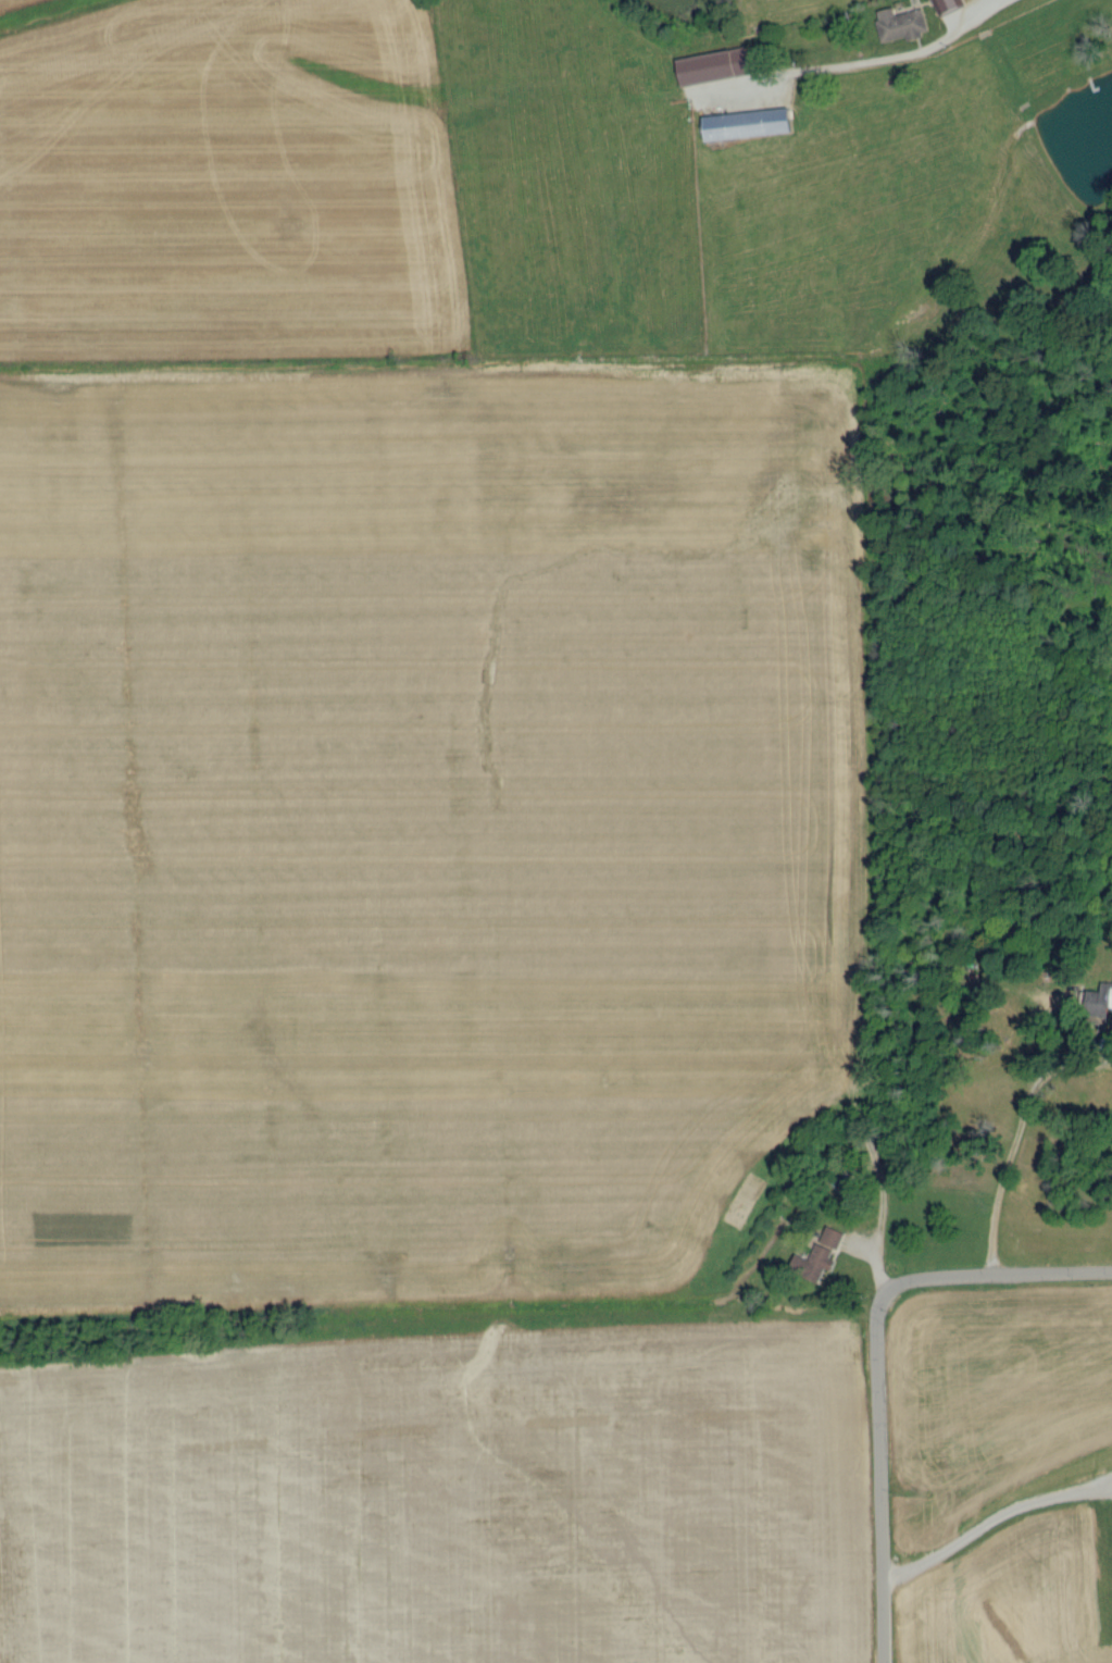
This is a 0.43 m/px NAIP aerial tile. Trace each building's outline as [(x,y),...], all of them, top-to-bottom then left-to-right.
[(942,18),(962,9),(958,0),(933,0),(942,18)] [(930,34),(924,9),(897,16),(895,9),(876,14),(884,45),(930,34)] [(678,61),(682,87),(751,77),(747,50),(678,61)] [(706,143),(792,132),(789,108),(703,119),(706,143)] [(826,1268),(832,1271),(836,1261),(833,1260),(844,1233),(825,1225),(805,1277),(820,1283),(826,1268)]
